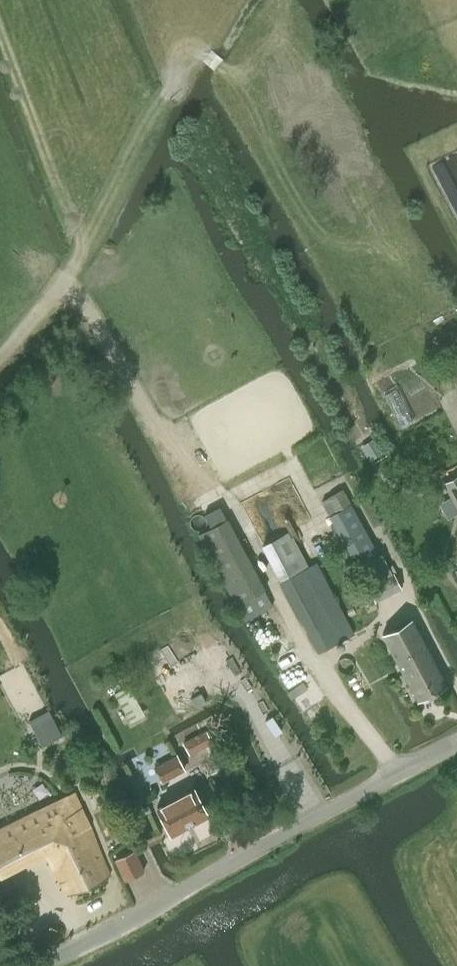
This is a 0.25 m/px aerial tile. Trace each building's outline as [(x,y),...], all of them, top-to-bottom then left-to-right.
[(443,482),(456,508),(456,475),(443,482)] [(351,503),(330,514),(357,564),(377,554),(372,546),(374,545),(351,503)] [(266,588),(228,518),(199,533),(236,604),(266,588)] [(319,650),(354,632),(317,562),(284,580),(319,650)] [(378,601),(402,588),(394,573),(369,586),(378,601)] [(195,657),(224,641),(191,581),(164,597),(174,615),(160,622),(170,640),(182,634),(195,657)] [(384,633),(418,697),(445,682),(412,618),(384,633)] [(125,686),(113,693),(131,723),(142,717),(125,686)] [(62,735),(48,709),(29,720),(42,745),(62,735)] [(207,729),(183,742),(190,754),(207,745),(207,744),(213,740),(207,729)] [(163,780),(185,769),(176,754),(156,765),(163,780)] [(173,832),(208,814),(194,787),(159,806),(173,832)] [(109,875),(75,794),(0,828),(0,868),(2,871),(45,849),(48,854),(54,868),(68,893),(109,875)] [(127,879),(143,872),(134,850),(118,857),(127,879)]
